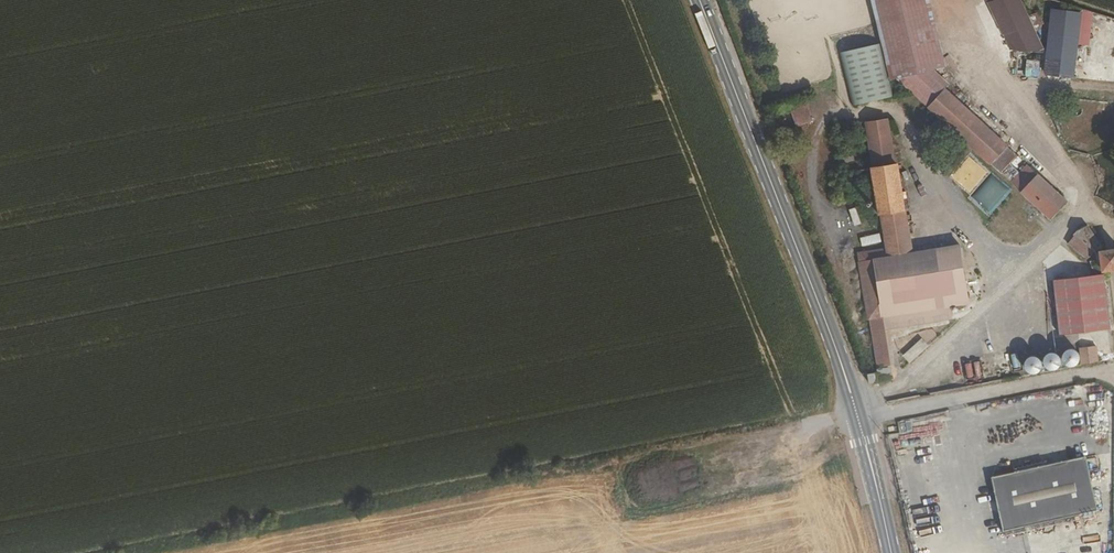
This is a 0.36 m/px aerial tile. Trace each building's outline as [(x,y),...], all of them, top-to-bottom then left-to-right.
[(918,0),(870,0),(887,81),(896,79),(933,71),(918,0)] [(1010,61),(1041,59),(1014,0),(982,0),(1010,61)] [(1043,59),(1061,61),(1068,20),(1050,18),(1043,59)] [(888,97),(878,42),(840,49),(849,104),(888,97)] [(1061,61),(1043,59),(1039,82),(1056,84),(1061,61)] [(1027,64),(1024,73),(1035,76),(1038,67),(1027,64)] [(933,71),(896,79),(924,106),(944,87),(950,94),(959,85),(933,71)] [(950,94),(944,87),(924,106),(983,164),(1001,145),(950,94)] [(804,124),(796,106),(790,109),(796,127),(804,124)] [(790,109),(780,114),(789,130),(796,127),(790,109)] [(859,206),(875,203),(878,219),(903,215),(896,168),(904,166),(901,149),(893,151),(886,116),(860,121),(870,171),(854,174),(859,206)] [(789,130),(790,134),(804,124),(796,127),(789,130)] [(983,164),(993,174),(1011,155),(1001,145),(983,164)] [(1061,205),(1019,164),(1002,182),(1044,222),(1061,205)] [(991,175),(972,196),(989,212),(1008,191),(991,175)] [(885,262),(910,258),(903,215),(878,219),(885,262)] [(1080,261),(1087,256),(1092,260),(1096,278),(1113,274),(1113,251),(1097,255),(1081,231),(1069,239),(1071,242),(1066,247),(1080,261)] [(860,246),(880,242),(878,233),(859,236),(860,246)] [(857,267),(867,326),(879,323),(965,308),(956,251),(910,258),(885,262),(857,267)] [(1046,288),(1055,343),(1105,335),(1096,280),(1046,288)] [(875,375),(887,373),(879,323),(867,326),(873,366),(875,375)] [(900,353),(906,362),(927,346),(921,338),(900,353)] [(1072,345),(974,363),(979,389),(1077,371),(1072,345)] [(1078,346),(1080,364),(1098,362),(1096,345),(1078,346)] [(875,375),(873,366),(862,367),(863,381),(876,379),(875,375)] [(916,417),(898,422),(901,435),(920,430),(916,417)] [(1084,462),(989,483),(1001,536),(1096,514),(1084,462)]
